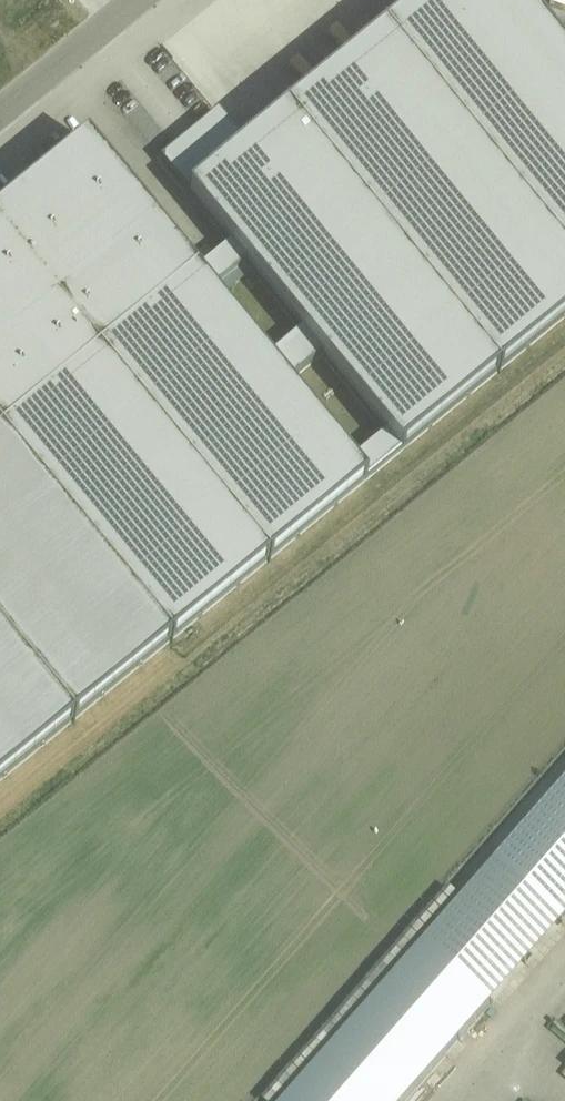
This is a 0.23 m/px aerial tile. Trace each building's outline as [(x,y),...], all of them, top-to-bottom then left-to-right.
[(535,18),(521,0),(425,0),(403,18),(245,147),(217,114),(161,160),(230,244),(246,264),(301,331),(321,355),(387,436),(401,452),(564,316),(564,54),(535,18)] [(550,10),(564,10),(564,0),(549,0),(550,10)] [(387,436),(353,465),(287,384),(321,355),(301,331),(268,361),(211,293),(246,264),(230,244),(195,273),(87,140),(86,141),(0,211),(0,781),(401,452),(387,436)] [(497,863),(286,1100),(404,1100),(563,921),(497,863)]
